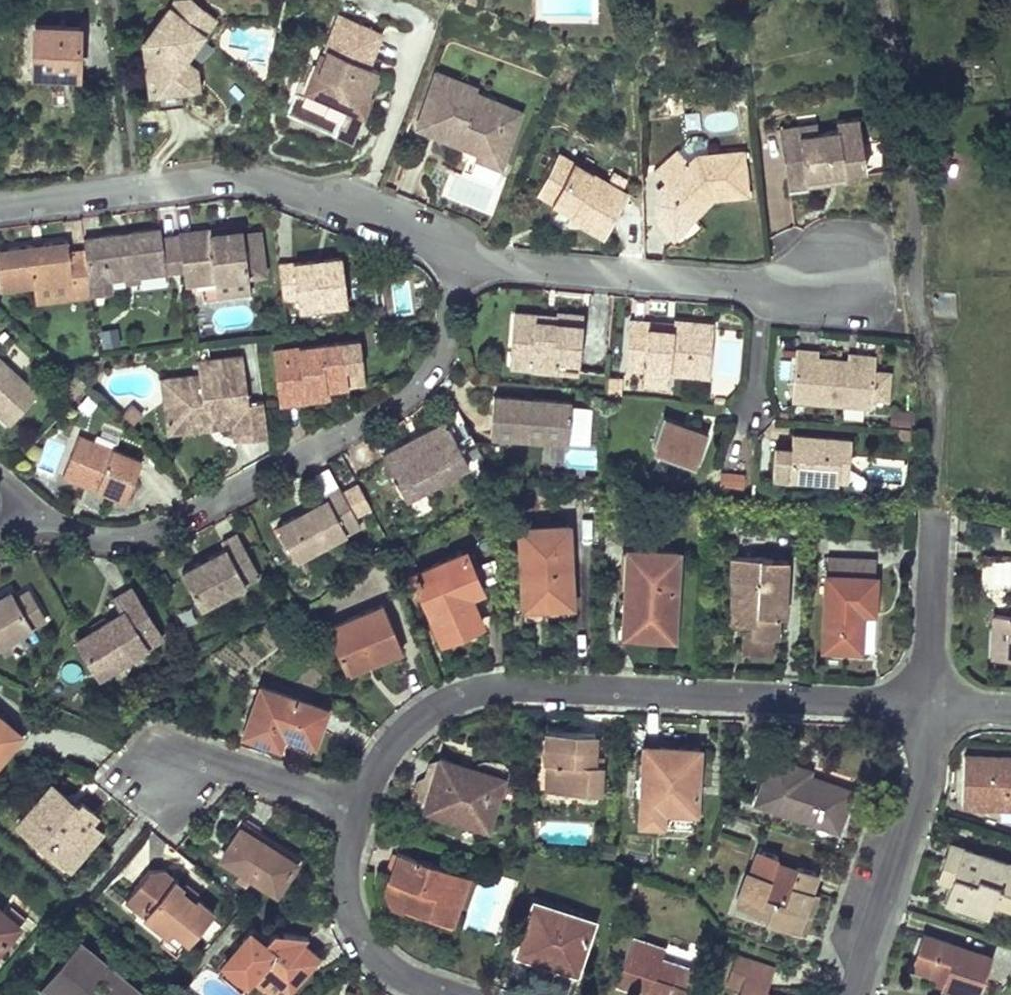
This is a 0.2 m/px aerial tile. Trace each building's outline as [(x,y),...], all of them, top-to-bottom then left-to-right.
[(143,39),(149,90),(173,87),(197,84),(194,64),(183,56),(178,51),(197,27),(202,31),(206,35),(216,21),(212,17),(215,13),(206,6),(194,8),(193,0),(171,0),(143,39)] [(327,50),(318,73),(332,79),(338,93),(347,96),(354,99),(366,93),(377,70),(369,66),(383,33),(339,14),(324,48),(327,50)] [(77,27),(31,30),(33,78),(51,77),(60,76),(60,71),(71,71),(72,76),(79,75),(77,27)] [(197,27),(178,51),(183,56),(202,31),(197,27)] [(479,87),(438,71),(418,124),(457,140),(461,148),(500,164),(515,128),(501,123),(508,104),(477,92),(479,87)] [(332,79),(318,73),(314,84),(338,93),(332,79)] [(501,123),(515,128),(522,110),(508,104),(501,123)] [(812,132),(783,137),(791,180),(842,171),(863,167),(852,114),(830,119),(832,128),(812,132)] [(811,123),(774,130),(785,191),(843,180),(842,171),(791,180),(783,137),(812,132),(811,123)] [(690,160),(678,150),(659,174),(671,183),(666,189),(690,209),(707,191),(713,191),(713,195),(747,192),(743,149),(697,151),(690,160)] [(628,193),(560,154),(538,192),(563,206),(565,201),(575,207),(571,212),(569,216),(580,222),(604,235),(628,193)] [(473,158),(469,172),(497,180),(501,166),(473,158)] [(446,196),(486,210),(494,188),(453,175),(446,196)] [(707,191),(690,209),(696,214),(713,195),(713,191),(707,191)] [(575,207),(565,201),(563,206),(571,212),(575,207)] [(205,229),(177,233),(178,235),(182,268),(184,282),(247,274),(261,272),(256,230),(241,232),(240,227),(224,230),(223,227),(205,229)] [(84,248),(88,281),(165,271),(164,270),(160,237),(159,228),(121,233),(82,239),(84,248)] [(160,237),(164,270),(182,268),(178,235),(160,237)] [(0,250),(0,289),(35,285),(70,281),(73,298),(90,296),(88,281),(84,248),(67,250),(66,241),(9,249),(0,250)] [(277,265),(281,299),(296,298),(298,308),(345,303),(340,257),(315,260),(277,265)] [(247,274),(184,282),(185,293),(249,285),(247,274)] [(70,281),(35,285),(37,302),(73,298),(70,281)] [(554,324),(512,320),(509,358),(531,359),(530,367),(552,369),(553,364),(558,365),(559,357),(578,359),(581,314),(555,312),(555,317),(554,324)] [(554,324),(555,317),(530,315),(512,313),(512,320),(554,324)] [(649,323),(628,321),(624,362),(642,364),(642,370),(709,376),(713,324),(674,321),(674,325),(673,331),(649,329),(649,323)] [(358,340),(272,350),(278,403),(305,399),(304,389),(325,386),(336,385),(345,384),(344,367),(361,365),(358,340)] [(822,353),(801,351),(797,400),(873,407),(876,364),(850,362),(821,359),(822,353)] [(850,362),(876,364),(877,356),(851,354),(850,362)] [(186,397),(164,400),(168,433),(193,429),(192,421),(231,416),(232,424),(234,439),(244,438),(267,435),(263,401),(248,402),(242,356),(197,362),(199,375),(183,377),(186,397)] [(553,364),(552,369),(577,371),(578,359),(559,357),(558,365),(553,364)] [(8,422),(36,390),(0,358),(0,414),(8,422)] [(531,359),(509,358),(508,366),(530,367),(531,359)] [(361,365),(344,367),(345,384),(363,382),(361,365)] [(607,376),(605,394),(616,395),(618,377),(607,376)] [(183,377),(161,379),(164,400),(186,397),(183,377)] [(304,389),(305,399),(326,397),(325,386),(304,389)] [(570,403),(493,398),(492,413),(491,434),(567,440),(570,403)] [(912,412),(891,410),(889,422),(911,424),(912,412)] [(231,416),(192,421),(193,429),(232,424),(231,416)] [(662,416),(651,449),(698,466),(709,432),(662,416)] [(407,441),(383,453),(406,496),(468,463),(445,421),(407,441)] [(76,433),(63,468),(94,480),(90,487),(121,498),(137,456),(76,433)] [(809,436),(796,435),(795,449),(778,447),(775,477),(792,479),(792,476),(836,481),(838,458),(847,459),(849,440),(817,437),(817,445),(808,444),(809,436)] [(817,437),(809,436),(808,444),(817,445),(817,437)] [(847,459),(838,458),(836,481),(845,482),(847,459)] [(94,480),(63,468),(60,475),(73,480),(90,487),(94,480)] [(291,517),(277,525),(293,557),(359,522),(340,487),(326,494),(327,498),(308,508),(311,513),(301,518),(298,513),(291,517)] [(308,508),(298,513),(301,518),(311,513),(308,508)] [(572,606),(569,525),(519,527),(522,600),(547,599),(546,607),(556,607),(572,606)] [(205,559),(181,572),(200,608),(260,576),(237,533),(221,541),(225,548),(205,559)] [(637,597),(636,631),(660,633),(674,634),(678,553),(630,549),(629,568),(622,568),(621,596),(637,597)] [(466,551),(413,574),(442,641),(463,633),(482,625),(469,596),(465,585),(477,580),(466,551)] [(784,617),(787,558),(730,556),(729,578),(730,578),(729,613),(738,613),(738,624),(742,624),(750,624),(750,635),(773,636),(779,636),(779,616),(784,617)] [(827,556),(826,574),(874,576),(875,559),(827,556)] [(826,574),(822,649),(839,650),(860,651),(861,611),(872,612),(874,576),(826,574)] [(477,580),(465,585),(469,596),(482,591),(477,580)] [(121,609),(76,637),(98,672),(159,635),(129,586),(119,592),(112,595),(121,609)] [(43,618),(27,589),(12,598),(8,590),(0,595),(0,643),(43,618)] [(547,599),(522,600),(522,608),(546,607),(547,599)] [(402,648),(381,603),(326,629),(345,670),(369,658),(371,663),(382,658),(402,648)] [(870,652),(872,612),(861,611),(860,651),(870,652)] [(729,613),(728,623),(738,624),(738,613),(729,613)] [(994,614),(992,645),(1008,646),(1007,658),(1010,659),(1010,615),(994,614)] [(742,624),(741,650),(764,651),(773,651),(773,636),(750,635),(750,624),(742,624)] [(992,645),(991,658),(1007,658),(1008,646),(992,645)] [(325,709),(260,686),(243,735),(277,748),(282,734),(313,744),(317,732),(325,709)] [(21,734),(0,717),(0,760),(21,734)] [(567,732),(548,731),(545,761),(556,762),(554,790),(600,792),(601,764),(592,763),(593,733),(567,732)] [(643,746),(642,755),(659,756),(660,747),(643,746)] [(642,755),(639,825),(662,826),(663,813),(695,814),(698,748),(673,747),(660,747),(659,756),(642,755)] [(963,754),(961,806),(1010,808),(1010,756),(1005,756),(963,754)] [(408,804),(421,809),(440,757),(427,762),(422,776),(415,780),(408,804)] [(440,757),(421,809),(487,830),(503,786),(457,771),(460,763),(440,757)] [(771,757),(755,802),(835,829),(849,791),(806,775),(808,770),(781,760),(771,757)] [(545,761),(543,789),(554,790),(556,762),(545,761)] [(505,778),(460,763),(457,771),(503,786),(505,778)] [(77,807),(51,784),(17,824),(45,847),(52,840),(76,859),(100,831),(88,822),(94,814),(89,810),(81,803),(77,807)] [(245,821),(221,857),(275,893),(287,873),(298,855),(245,821)] [(52,840),(45,847),(69,867),(76,859),(52,840)] [(943,899),(987,914),(991,901),(996,887),(1010,892),(1010,863),(948,842),(940,864),(954,869),(950,882),(943,899)] [(764,919),(793,929),(808,890),(815,871),(796,864),(794,869),(773,862),(775,857),(776,855),(759,849),(747,880),(743,879),(736,898),(750,904),(749,909),(765,915),(764,919)] [(399,905),(451,924),(468,875),(397,851),(387,877),(407,885),(399,905)] [(796,864),(775,857),(773,862),(794,869),(796,864)] [(940,864),(936,877),(950,882),(954,869),(940,864)] [(124,900),(168,935),(173,929),(188,941),(213,910),(196,896),(194,899),(181,888),(183,885),(164,870),(147,872),(124,900)] [(386,901),(399,905),(407,885),(387,877),(383,887),(386,901)] [(198,893),(185,882),(183,885),(181,888),(194,899),(196,896),(198,893)] [(991,901),(1010,908),(1010,892),(996,887),(991,901)] [(808,890),(793,929),(801,932),(807,914),(815,893),(808,890)] [(736,898),(734,904),(749,909),(750,904),(736,898)] [(533,901),(515,953),(538,961),(573,973),(592,921),(533,901)] [(9,904),(2,912),(18,925),(25,917),(9,904)] [(0,910),(0,946),(18,925),(2,912),(0,910)] [(236,951),(217,972),(240,991),(250,978),(264,989),(267,985),(271,981),(276,980),(282,979),(285,979),(290,982),(292,984),(309,965),(294,953),(303,943),(308,937),(283,932),(277,937),(272,936),(268,936),(265,939),(251,928),(242,939),(251,947),(243,956),(236,951)] [(921,934),(910,966),(936,976),(938,972),(945,975),(940,985),(968,994),(975,994),(988,956),(921,934)] [(632,935),(615,983),(647,994),(681,994),(691,968),(660,957),(664,946),(632,935)] [(240,946),(236,951),(243,956),(251,947),(242,939),(237,944),(240,946)] [(303,943),(294,953),(309,965),(317,955),(303,943)] [(76,947),(46,983),(61,994),(127,994),(112,982),(104,992),(94,984),(104,971),(76,947)] [(736,956),(727,981),(742,986),(739,994),(767,994),(762,993),(771,968),(736,956)] [(936,976),(934,983),(940,985),(945,975),(938,972),(936,976)] [(264,989),(270,994),(283,994),(292,984),(290,982),(285,979),(282,979),(276,980),(271,981),(267,985),(264,989)]
